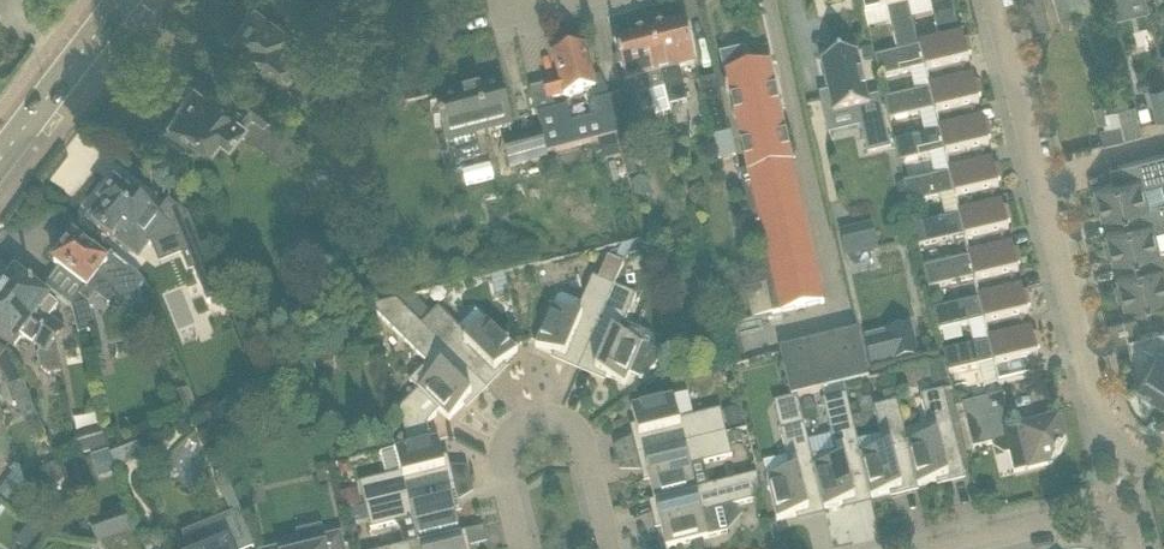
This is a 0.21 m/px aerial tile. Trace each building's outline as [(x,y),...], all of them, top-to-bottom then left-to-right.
[(301,12),(295,0),(274,0),(266,10),(256,2),(252,7),(249,7),(246,11),(246,14),(236,27),(254,41),(247,50),(288,81),(293,74),(297,73),(309,58),(309,56),(299,48),(318,25),(301,12)] [(908,4),(907,4),(906,0),(861,0),(865,14),(887,9),(891,24),(897,52),(897,53),(918,48),(918,47),(915,34),(908,4)] [(939,42),(939,43),(960,38),(960,37),(952,0),(931,0),(939,42)] [(1044,0),(1029,0),(1037,28),(1051,24),(1044,0)] [(1070,5),(1068,0),(1054,0),(1062,25),(1075,22),(1073,14),(1070,5)] [(351,32),(357,39),(371,26),(365,20),(351,32)] [(698,63),(692,44),(686,21),(650,30),(670,105),(687,101),(679,68),(698,63)] [(672,112),(670,105),(650,30),(614,40),(620,63),(625,82),(646,76),(656,116),(672,112)] [(969,65),(967,56),(971,55),(968,40),(964,41),(963,37),(960,37),(960,38),(939,43),(939,42),(931,44),(918,47),(918,48),(897,53),(897,52),(875,57),(878,72),(880,78),(911,71),(925,68),(930,89),(929,89),(929,90),(964,82),(963,81),(960,67),(969,65)] [(561,81),(544,85),(531,89),(548,153),(619,136),(610,97),(607,85),(596,88),(593,78),(591,70),(585,47),(554,55),(561,81)] [(781,114),(775,88),(770,65),(749,70),(745,51),(724,56),(728,74),(726,75),(731,98),(749,172),(741,174),(774,316),(825,304),(784,125),(789,124),(786,113),(781,114)] [(892,149),(879,96),(867,99),(857,54),(822,63),(829,92),(819,94),(825,118),(858,110),(862,127),(868,155),(879,152),(892,149)] [(699,82),(712,138),(713,137),(730,133),(717,77),(699,82)] [(511,126),(505,102),(499,79),(434,96),(446,143),(511,126)] [(979,107),(977,98),(981,97),(978,82),(974,83),(973,79),(963,81),(964,82),(929,90),(929,89),(916,92),(885,99),(888,115),(890,121),(934,110),(939,131),(939,132),(973,124),(973,123),(970,109),(979,107)] [(265,117),(275,104),(252,86),(237,105),(212,86),(209,91),(195,80),(193,83),(188,84),(183,90),(183,96),(181,99),(183,100),(155,138),(179,156),(195,135),(219,153),(253,108),(265,117)] [(1158,119),(1163,117),(1163,85),(1150,89),(1158,119)] [(628,92),(610,97),(619,136),(624,157),(643,153),(628,92)] [(278,115),(272,122),(278,127),(296,128),(292,111),(278,115)] [(989,149),(987,140),(991,139),(988,124),(983,125),(982,121),(973,123),(973,124),(939,132),(939,131),(894,142),(897,153),(899,163),(944,152),(949,173),(949,174),(983,166),(983,165),(980,151),(989,149)] [(1124,138),(1120,121),(1099,126),(1103,143),(1124,138)] [(540,130),(503,139),(510,167),(547,158),(540,130)] [(732,133),(730,133),(713,137),(718,160),(737,155),(732,133)] [(1161,182),(1163,181),(1163,153),(1117,165),(1121,180),(1094,187),(1096,194),(1093,195),(1097,211),(1100,210),(1102,217),(1129,211),(1129,210),(1148,205),(1148,204),(1144,186),(1161,182)] [(990,193),(999,191),(997,182),(1001,181),(997,166),(993,167),(992,163),(983,165),(983,166),(949,174),(949,173),(904,184),(909,205),(953,194),(959,216),(993,208),(993,207),(990,193)] [(108,210),(95,226),(113,240),(115,237),(138,255),(147,243),(153,248),(175,240),(181,256),(189,274),(194,272),(207,305),(223,298),(190,217),(169,201),(160,213),(165,216),(162,221),(152,213),(153,211),(135,198),(134,200),(115,185),(113,187),(109,188),(102,197),(102,202),(101,204),(108,210)] [(1148,204),(1148,205),(1129,210),(1129,211),(1132,225),(1106,231),(1108,239),(1104,240),(1108,255),(1112,254),(1114,262),(1140,255),(1160,250),(1160,249),(1155,231),(1163,228),(1163,200),(1148,204)] [(1009,233),(1007,224),(1011,223),(1007,208),(1003,209),(1002,205),(993,207),(993,208),(959,216),(946,219),(914,226),(917,239),(919,247),(964,237),(968,258),(969,258),(1003,250),(1003,249),(999,235),(1009,233)] [(841,234),(846,255),(849,254),(862,251),(858,230),(841,234)] [(111,255),(105,263),(93,254),(74,239),(64,251),(61,252),(58,256),(58,260),(54,264),(73,279),(87,289),(97,277),(118,293),(113,298),(132,312),(143,298),(138,294),(145,284),(140,277),(111,255)] [(633,243),(626,258),(646,253),(643,240),(633,243)] [(580,366),(614,286),(626,258),(633,243),(623,245),(616,261),(608,257),(599,279),(592,277),(581,303),(563,295),(558,298),(553,307),(552,307),(535,346),(566,359),(567,357),(581,363),(580,365),(580,366)] [(1019,275),(1016,266),(1021,265),(1017,251),(1013,251),(1012,247),(1003,249),(1003,250),(969,258),(968,258),(924,268),(927,281),(929,289),(973,279),(978,300),(1013,292),(1012,291),(1009,277),(1019,275)] [(1160,249),(1160,250),(1140,255),(1144,269),(1117,276),(1119,284),(1116,285),(1120,300),(1123,299),(1125,307),(1163,297),(1163,248),(1160,249)] [(0,294),(0,300),(56,343),(65,331),(50,319),(60,307),(49,299),(35,288),(16,274),(14,276),(13,276),(12,276),(11,276),(10,276),(9,276),(8,277),(7,278),(6,278),(6,279),(5,280),(4,281),(4,282),(4,283),(4,284),(4,285),(4,286),(4,287),(5,288),(0,294)] [(648,335),(624,325),(636,296),(614,286),(580,366),(581,366),(582,364),(596,370),(595,372),(625,385),(630,375),(642,380),(655,368),(661,355),(655,352),(655,349),(655,346),(654,343),(652,340),(651,338),(648,335)] [(1028,317),(1026,308),(1030,307),(1027,293),(1023,294),(1022,289),(1012,291),(1013,292),(978,300),(934,310),(937,323),(939,331),(983,321),(988,342),(988,343),(1022,334),(1022,333),(1019,319),(1028,317)] [(518,351),(500,334),(487,320),(486,321),(476,311),(460,329),(439,308),(433,314),(414,296),(397,300),(422,325),(483,386),(484,385),(482,383),(493,372),(495,374),(518,351)] [(96,330),(89,303),(81,297),(71,309),(72,309),(79,334),(96,330)] [(0,300),(0,338),(12,348),(21,336),(41,351),(37,356),(40,369),(50,377),(62,374),(56,343),(0,300)] [(483,386),(422,325),(397,300),(374,306),(376,313),(436,372),(399,410),(408,446),(430,441),(427,426),(429,422),(440,411),(449,420),(472,397),(470,395),(481,384),(483,386)] [(889,338),(867,343),(873,366),(915,355),(908,328),(888,333),(889,338)] [(1163,398),(1163,349),(1162,347),(1163,344),(1163,329),(1138,335),(1141,350),(1135,351),(1141,376),(1137,381),(1136,381),(1135,382),(1149,391),(1148,392),(1150,395),(1153,397),(1155,400),(1161,404),(1163,398)] [(1038,359),(1036,350),(1040,349),(1037,335),(1033,336),(1032,331),(1022,333),(1022,334),(988,343),(988,342),(943,352),(947,366),(948,373),(993,363),(998,385),(1016,381),(1039,375),(1039,374),(1032,376),(1029,362),(1038,359)] [(780,352),(792,401),(798,399),(824,393),(845,389),(871,383),(859,334),(780,352)] [(336,348),(340,367),(354,365),(350,345),(336,348)] [(313,360),(317,375),(336,371),(332,355),(313,360)] [(32,408),(23,382),(10,386),(19,412),(32,408)] [(831,436),(809,441),(813,458),(812,458),(824,507),(823,507),(824,509),(855,502),(855,499),(870,495),(861,456),(862,455),(858,442),(847,394),(845,389),(824,393),(825,400),(822,400),(831,436)] [(169,396),(181,427),(194,421),(181,391),(169,396)] [(931,438),(908,444),(907,444),(918,486),(949,478),(948,476),(963,472),(964,475),(965,475),(944,391),(920,397),(931,438)] [(721,410),(693,417),(688,394),(673,398),(673,396),(631,407),(639,439),(642,438),(645,453),(643,453),(643,454),(727,433),(721,410)] [(1012,430),(1003,395),(962,405),(973,449),(1000,442),(1007,446),(1014,473),(1052,464),(1057,455),(1059,456),(1062,450),(1060,449),(1066,440),(1060,417),(1012,430)] [(791,473),(767,479),(771,497),(777,521),(809,513),(808,511),(823,507),(824,507),(812,458),(813,458),(809,441),(805,425),(798,399),(792,401),(774,405),(780,431),(787,457),(791,473)] [(907,444),(908,444),(898,402),(874,408),(881,436),(858,442),(862,455),(861,456),(870,495),(870,498),(902,490),(901,488),(916,484),(917,486),(918,486),(907,444)] [(203,413),(209,426),(225,419),(220,407),(203,413)] [(74,434),(81,455),(107,447),(100,426),(74,434)] [(744,443),(741,432),(729,435),(732,446),(744,443)] [(710,486),(704,464),(733,457),(727,433),(643,454),(643,455),(646,454),(649,469),(647,470),(654,501),(696,490),(710,486)] [(386,477),(359,484),(365,507),(449,486),(446,486),(443,471),(445,471),(442,458),(437,439),(430,441),(408,446),(396,449),(380,453),(386,477)] [(251,535),(225,471),(216,475),(242,538),(251,535)] [(696,490),(654,501),(655,502),(657,501),(661,516),(658,516),(666,548),(708,538),(720,535),(714,511),(732,506),(734,506),(740,504),(763,499),(757,475),(710,486),(696,490)] [(460,532),(454,508),(453,502),(450,503),(447,488),(449,487),(449,486),(365,507),(371,530),(413,520),(418,543),(460,532)] [(98,547),(101,545),(132,536),(125,510),(89,522),(98,547)] [(228,544),(227,544),(220,528),(219,526),(183,541),(186,548),(231,548),(228,544)] [(339,537),(321,542),(319,532),(302,536),(305,548),(342,548),(339,537)] [(460,532),(418,543),(392,548),(462,548),(458,534),(461,534),(460,532)] [(134,543),(132,536),(101,545),(104,548),(138,548),(134,543)] [(693,542),(694,548),(704,548),(703,541),(693,542)]
